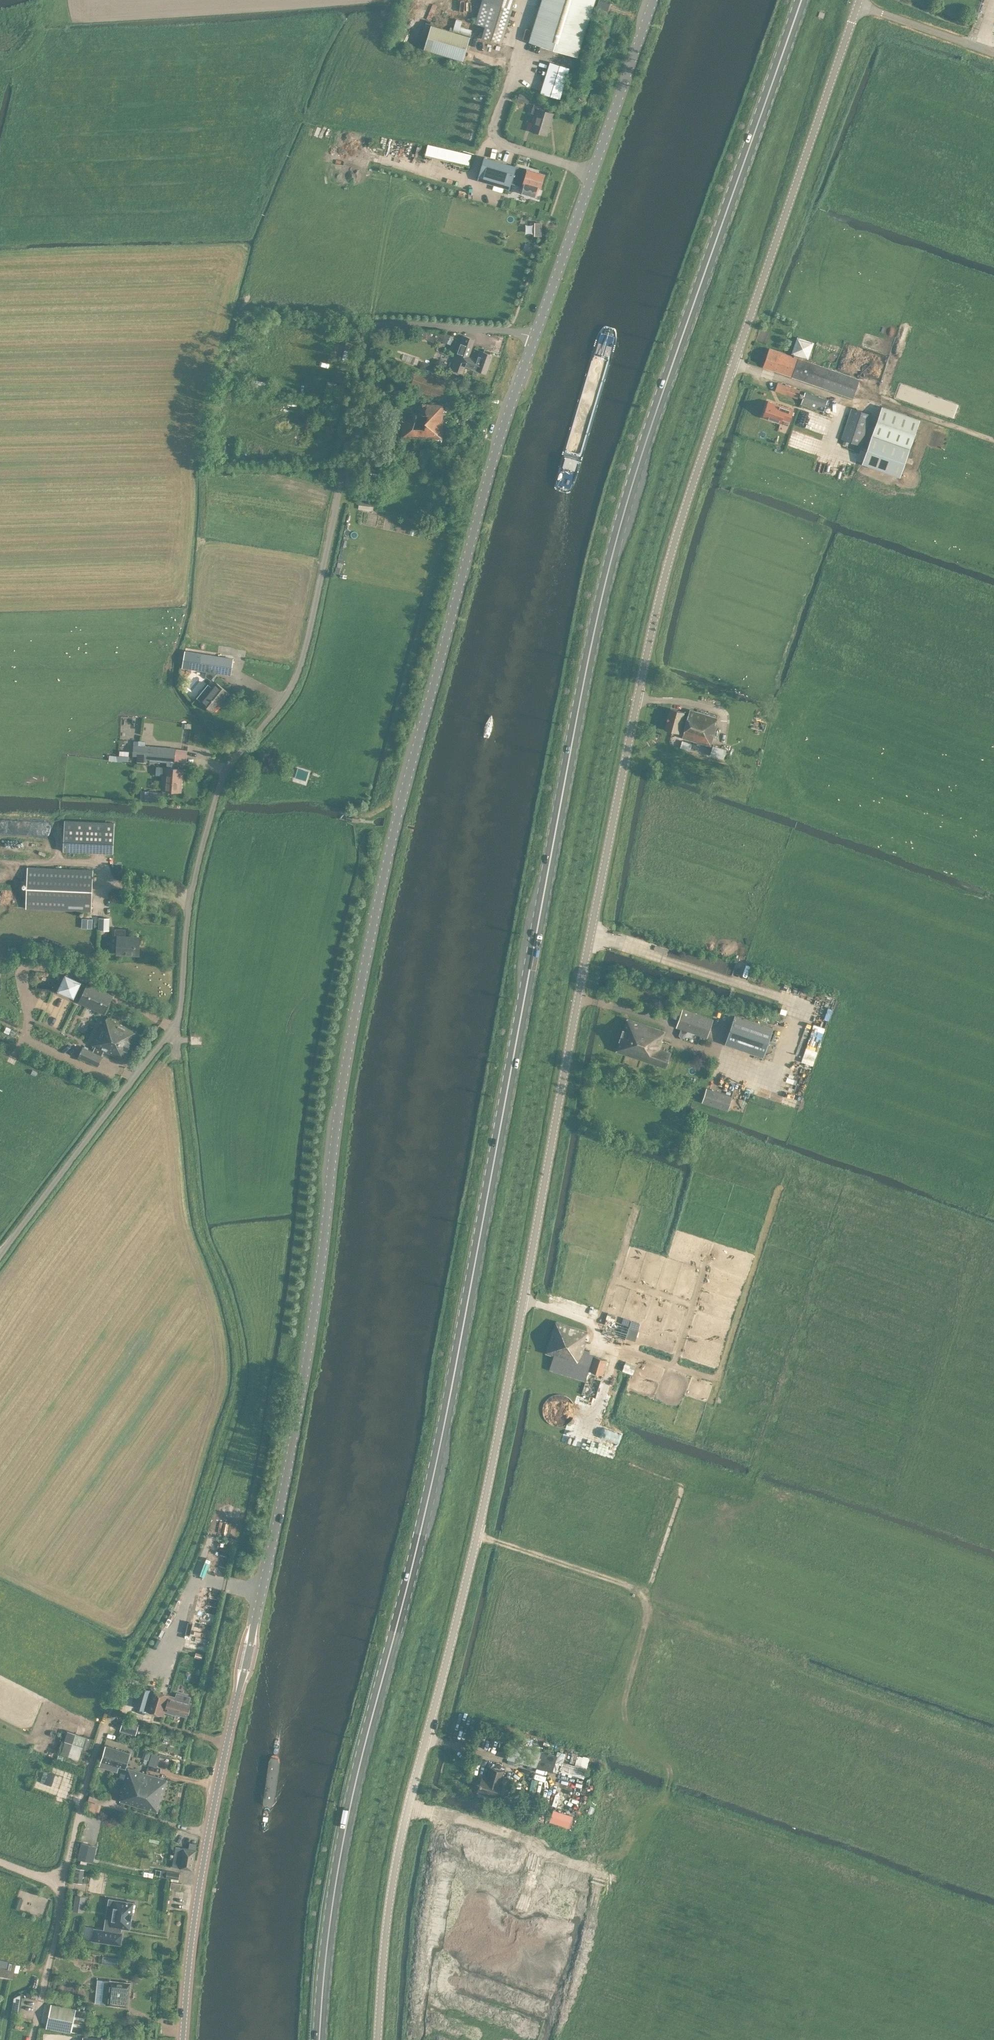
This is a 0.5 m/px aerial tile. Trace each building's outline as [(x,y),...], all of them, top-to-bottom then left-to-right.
[(514,0),(481,0),(475,22),(485,25),(481,36),(501,43),(514,0)] [(529,41),(577,56),(594,0),(541,0),(529,41)] [(603,0),(599,0),(597,6),(607,9),(610,2),(603,0)] [(453,27),(470,31),(471,27),(460,25),(461,18),(455,17),(453,27)] [(431,50),(463,59),(470,36),(431,24),(424,48),(431,50)] [(547,81),(543,94),(556,98),(561,85),(547,81)] [(519,94),(517,100),(527,104),(529,97),(519,94)] [(535,115),(530,129),(546,134),(553,113),(545,110),(546,106),(535,102),(531,113),(535,115)] [(424,154),(468,163),(471,152),(426,143),(424,154)] [(524,179),(520,191),(535,195),(539,186),(540,186),(544,174),(527,169),(527,170),(516,167),(517,165),(484,156),(476,179),(510,188),(514,176),(524,179)] [(403,328),(403,336),(412,337),(412,328),(403,328)] [(440,330),(437,337),(450,343),(453,336),(440,330)] [(450,369),(463,374),(466,365),(485,371),(492,354),(479,349),(476,358),(470,355),(476,339),(463,334),(450,369)] [(797,337),(792,352),(794,353),(793,356),(804,360),(805,357),(807,357),(812,342),(797,337)] [(347,338),(342,361),(347,363),(351,345),(352,340),(347,338)] [(814,345),(812,360),(827,362),(829,347),(814,345)] [(772,370),(791,376),(853,398),(859,379),(792,357),(792,355),(782,351),(781,351),(770,347),(763,366),(772,369),(772,370)] [(337,363),(334,381),(344,383),(347,365),(337,363)] [(261,380),(260,389),(264,390),(264,392),(270,393),(271,382),(261,380)] [(775,390),(798,398),(800,389),(778,382),(775,390)] [(801,403),(824,411),(828,399),(805,391),(801,403)] [(789,420),(793,409),(768,400),(762,416),(780,422),(782,418),(789,420)] [(401,413),(401,437),(442,438),(442,404),(408,403),(403,404),(403,413),(401,413)] [(862,462),(856,478),(894,492),(900,476),(920,419),(881,405),(862,462)] [(851,407),(841,438),(860,444),(870,414),(851,407)] [(408,463),(409,448),(395,448),(394,462),(408,463)] [(208,451),(207,463),(214,463),(214,456),(215,451),(214,451),(208,451)] [(380,462),(379,470),(390,471),(390,463),(380,462)] [(146,635),(164,636),(165,626),(147,625),(146,635)] [(231,676),(233,658),(184,651),(181,668),(231,676)] [(207,683),(196,697),(200,700),(213,711),(229,692),(215,681),(211,686),(207,683)] [(669,707),(664,728),(683,733),(682,736),(711,743),(716,724),(714,724),(716,715),(689,708),(686,721),(681,720),(683,711),(669,707)] [(134,744),(133,754),(137,755),(137,761),(144,761),(144,757),(149,758),(167,759),(174,760),(174,759),(176,748),(145,745),(145,741),(134,740),(134,744)] [(681,747),(691,749),(693,743),(683,740),(681,747)] [(710,754),(723,758),(725,749),(712,745),(710,754)] [(183,768),(162,766),(161,779),(163,779),(162,789),(179,791),(180,775),(182,775),(183,768)] [(294,776),(305,780),(308,770),(297,766),(294,776)] [(145,790),(144,799),(156,800),(159,800),(160,791),(157,791),(145,790)] [(64,820),(63,850),(113,852),(114,822),(64,820)] [(27,866),(27,885),(26,907),(91,910),(92,869),(27,866)] [(99,929),(109,929),(109,917),(99,917),(99,929)] [(117,936),(116,953),(139,953),(140,936),(125,936),(125,928),(115,928),(114,936),(117,936)] [(57,989),(73,996),(81,982),(65,974),(57,989)] [(77,999),(103,1011),(111,994),(85,982),(77,999)] [(693,1032),(707,1036),(713,1018),(683,1008),(676,1026),(693,1032)] [(725,1042),(764,1054),(773,1025),(734,1013),(725,1042)] [(616,1050),(666,1066),(671,1052),(660,1048),(663,1040),(662,1039),(665,1030),(627,1017),(616,1050)] [(103,1049),(122,1058),(135,1030),(108,1018),(105,1018),(102,1024),(101,1024),(92,1044),(95,1045),(92,1051),(82,1046),(78,1056),(97,1065),(102,1055),(101,1054),(103,1049)] [(792,1050),(787,1067),(792,1069),(797,1052),(792,1050)] [(731,1095),(706,1087),(701,1101),(727,1109),(731,1095)] [(602,1332),(626,1339),(631,1325),(607,1317),(602,1332)] [(581,1392),(596,1397),(608,1359),(592,1354),(591,1355),(584,1352),(589,1331),(555,1320),(545,1352),(554,1355),(549,1368),(585,1380),(581,1392)] [(575,1408),(574,1405),(574,1403),(572,1400),(571,1398),(568,1395),(566,1394),(563,1393),(560,1392),(556,1392),(554,1393),(550,1395),(548,1396),(546,1399),(544,1401),(543,1405),(543,1408),(543,1411),(544,1414),(545,1417),(547,1419),(549,1421),(552,1423),(554,1424),(558,1424),(561,1424),(564,1423),(567,1422),(569,1420),(572,1417),(573,1415),(574,1412),(575,1408)] [(140,1686),(134,1705),(146,1709),(163,1714),(164,1712),(164,1710),(175,1714),(176,1711),(186,1714),(187,1714),(187,1713),(188,1712),(190,1709),(189,1707),(190,1701),(189,1701),(190,1695),(176,1691),(175,1695),(169,1694),(168,1695),(152,1690),(140,1686)] [(123,1718),(120,1729),(135,1733),(138,1723),(123,1718)] [(66,1729),(62,1739),(64,1740),(60,1754),(68,1757),(72,1743),(76,1732),(66,1729)] [(113,1764),(118,1748),(107,1745),(102,1760),(113,1764)] [(129,1752),(118,1748),(113,1764),(124,1767),(129,1752)] [(149,1760),(148,1764),(154,1765),(157,1754),(151,1752),(149,1760)] [(578,1753),(575,1763),(563,1760),(564,1758),(554,1756),(551,1768),(583,1776),(588,1756),(578,1753)] [(127,1767),(123,1783),(162,1794),(166,1778),(127,1767)] [(477,1791),(496,1796),(500,1781),(503,1770),(490,1767),(487,1777),(481,1776),(477,1791)] [(52,1784),(55,1774),(43,1770),(39,1780),(52,1784)] [(157,1810),(162,1794),(123,1783),(118,1799),(157,1810)] [(550,1809),(552,1794),(551,1794),(552,1784),(543,1783),(541,1808),(550,1809)] [(86,1798),(84,1807),(97,1810),(99,1801),(86,1798)] [(81,1842),(77,1858),(85,1860),(89,1844),(81,1842)] [(171,1866),(192,1869),(196,1849),(175,1846),(173,1853),(173,1856),(171,1866)] [(82,1882),(84,1868),(76,1867),(74,1881),(82,1882)] [(171,1877),(178,1878),(179,1872),(169,1870),(168,1877),(171,1877)] [(85,1896),(75,1894),(73,1910),(83,1911),(85,1896)] [(133,1901),(113,1898),(109,1929),(94,1927),(92,1939),(120,1943),(122,1932),(120,1931),(121,1926),(129,1928),(130,1917),(131,1918),(132,1911),(131,1911),(133,1901)] [(12,1963),(11,1969),(18,1971),(19,1964),(12,1963)] [(130,1981),(104,1979),(102,2003),(127,2005),(130,1981)] [(11,2012),(17,2013),(21,1994),(15,1993),(11,2012)] [(71,2030),(81,2032),(86,2010),(76,2008),(51,2003),(46,2025),(71,2030)]
